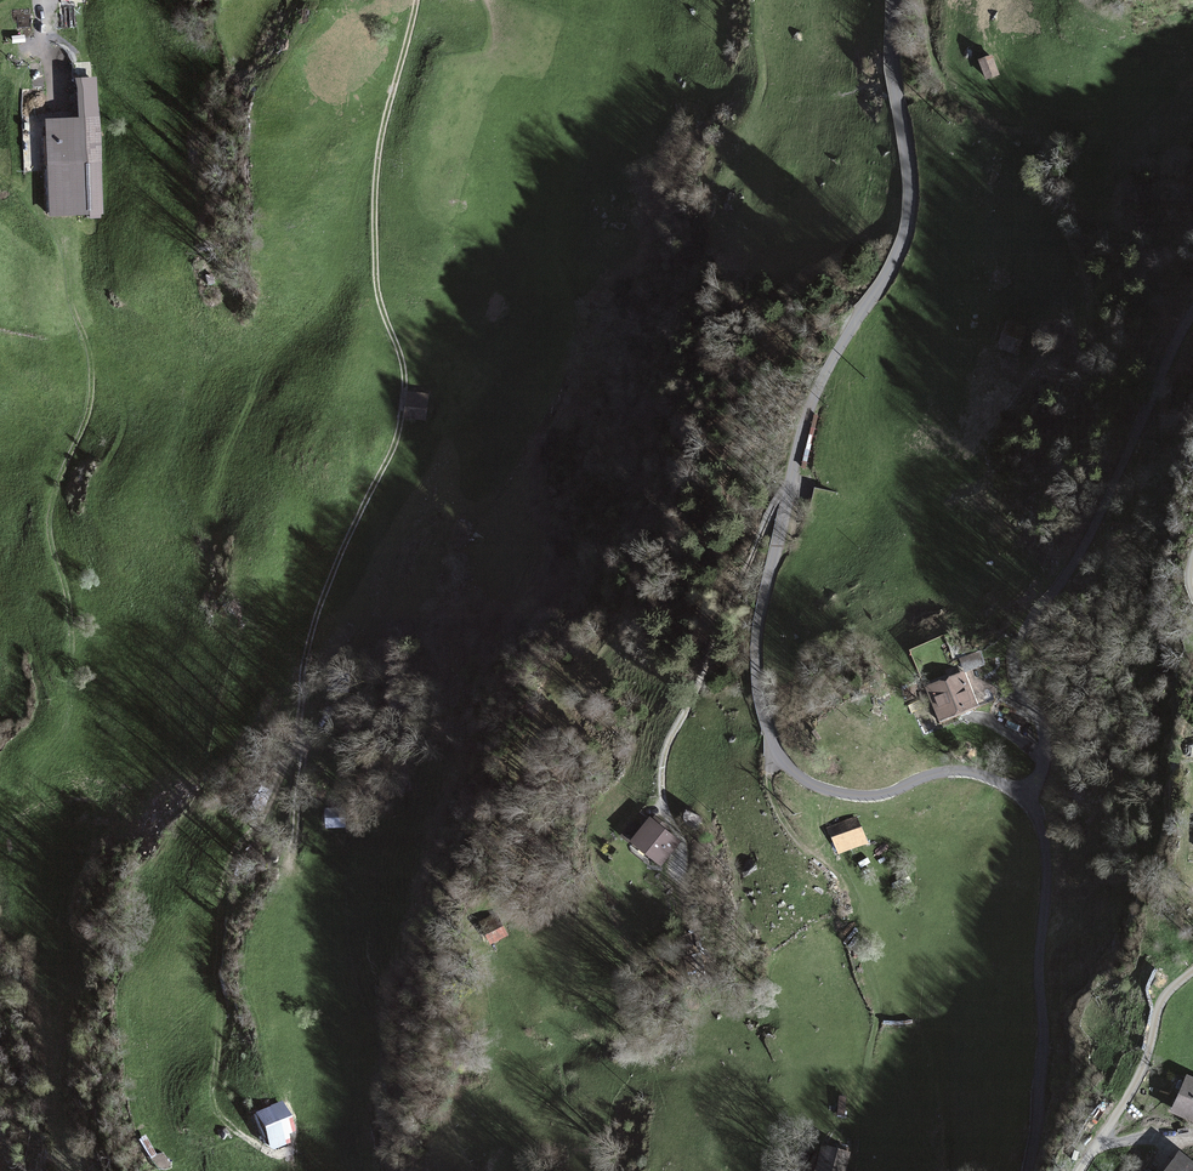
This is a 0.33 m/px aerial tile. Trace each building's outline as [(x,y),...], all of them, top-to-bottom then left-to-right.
[(979,60),(985,78),(997,74),(991,57),(979,60)] [(96,210),(90,61),(70,62),(73,123),(45,124),(49,212),(96,210)] [(1006,322),(998,345),(1016,352),(1024,328),(1006,322)] [(406,416),(424,419),(428,394),(410,391),(406,416)] [(961,659),(965,669),(983,662),(979,651),(961,659)] [(924,691),(939,722),(971,706),(956,675),(924,691)] [(326,811),(327,826),(343,825),(342,810),(326,811)] [(635,839),(658,859),(677,837),(653,817),(635,839)] [(839,853),(866,841),(855,818),(829,830),(839,853)] [(480,921),(491,941),(507,933),(496,913),(480,921)] [(1186,1076),(1172,1107),(1192,1116),(1192,1079),(1186,1076)] [(280,1104),(252,1114),(263,1145),(291,1135),(280,1104)] [(822,1170),(842,1170),(848,1153),(822,1145),(815,1169),(822,1170)] [(1178,1155),(1166,1170),(1192,1170),(1192,1167),(1178,1155)]
